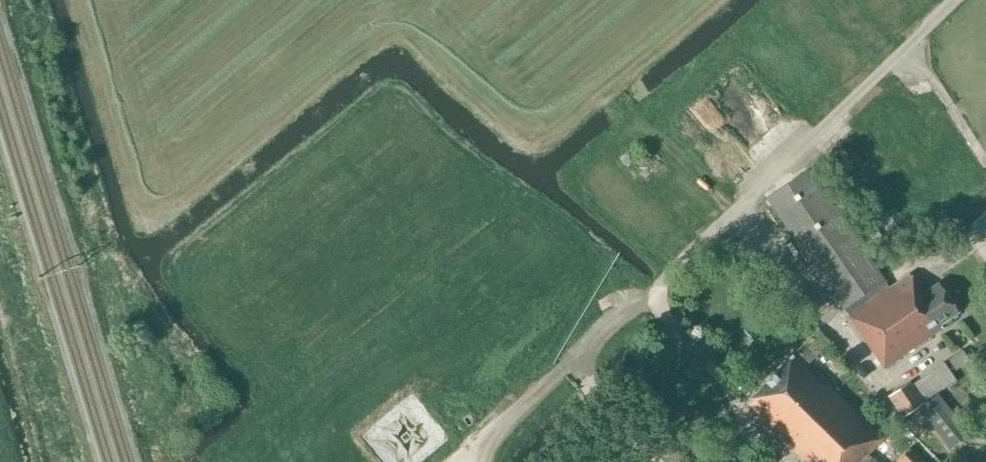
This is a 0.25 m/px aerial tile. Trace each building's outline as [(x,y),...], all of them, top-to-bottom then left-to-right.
[(848,316),(889,288),(807,170),(766,198),(848,316)] [(909,274),(897,283),(933,334),(942,328),(940,325),(958,313),(937,283),(923,293),(909,274)] [(897,283),(889,288),(848,316),(884,368),(933,334),(897,283)] [(969,360),(962,349),(948,359),(955,370),(969,360)] [(760,418),(776,435),(824,386),(792,355),(746,402),(761,417),(760,418)] [(943,362),(914,383),(924,398),(954,377),(943,362)] [(910,381),(888,396),(902,417),(907,414),(917,427),(927,420),(949,448),(968,432),(938,394),(926,404),(910,381)] [(882,439),(826,383),(824,386),(776,435),(804,461),(860,461),(867,454),(874,447),(879,452),(883,447),(879,443),(882,439)] [(959,412),(970,424),(985,412),(985,405),(979,397),(959,412)] [(887,447),(898,458),(896,461),(897,461),(939,461),(940,461),(929,451),(922,459),(911,448),(918,440),(907,428),(887,447)] [(753,457),(758,461),(776,461),(761,448),(753,457)]
